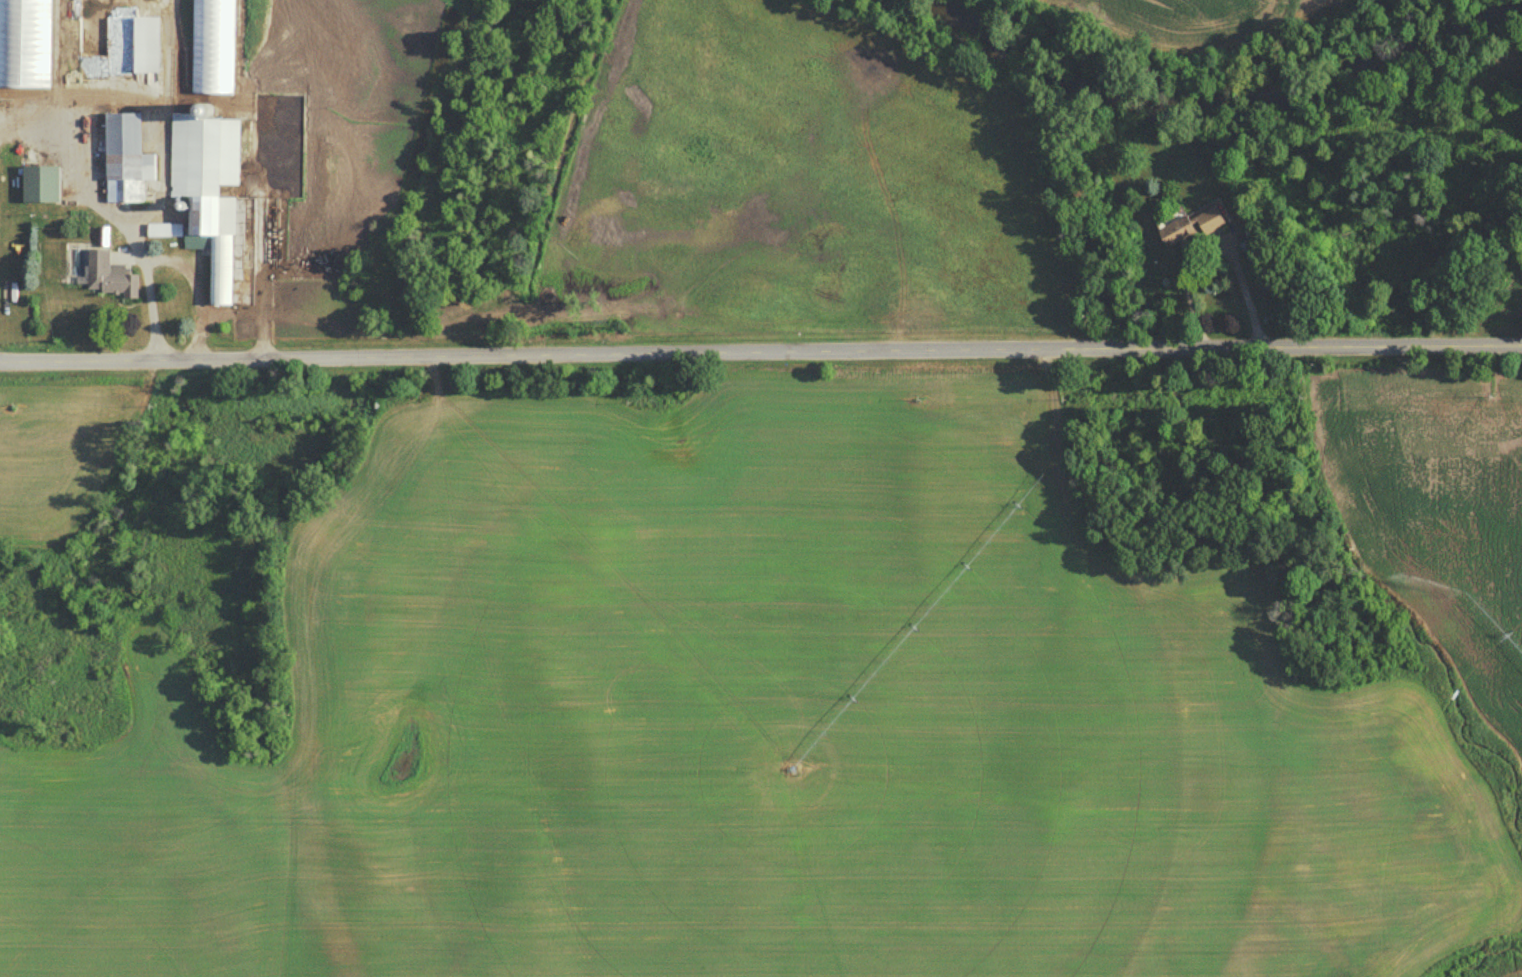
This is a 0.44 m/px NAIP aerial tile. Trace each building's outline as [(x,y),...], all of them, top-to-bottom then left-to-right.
[(57,89),(58,0),(1,0),(1,88),(57,89)] [(197,95),(238,96),(241,0),(200,0),(197,95)] [(140,74),(164,74),(164,18),(140,18),(140,74)] [(175,115),(173,200),(185,200),(185,213),(192,213),(192,243),(200,243),(200,237),(215,237),(213,306),(236,307),(238,199),(225,199),(225,186),(243,187),(244,121),(228,120),(228,107),(215,107),(215,115),(175,115)] [(147,115),(111,115),(111,204),(147,204),(147,181),(158,181),(158,156),(147,156),(147,115)] [(28,204),(64,204),(64,167),(28,167),(28,204)] [(1152,224),(1165,252),(1223,224),(1217,210),(1188,224),(1182,210),(1152,224)] [(151,225),(151,238),(187,238),(187,225),(151,225)] [(102,246),(112,246),(112,229),(102,229),(102,246)] [(143,276),(131,276),(131,266),(114,266),(113,251),(92,251),(92,294),(129,294),(129,300),(143,300),(143,276)]
